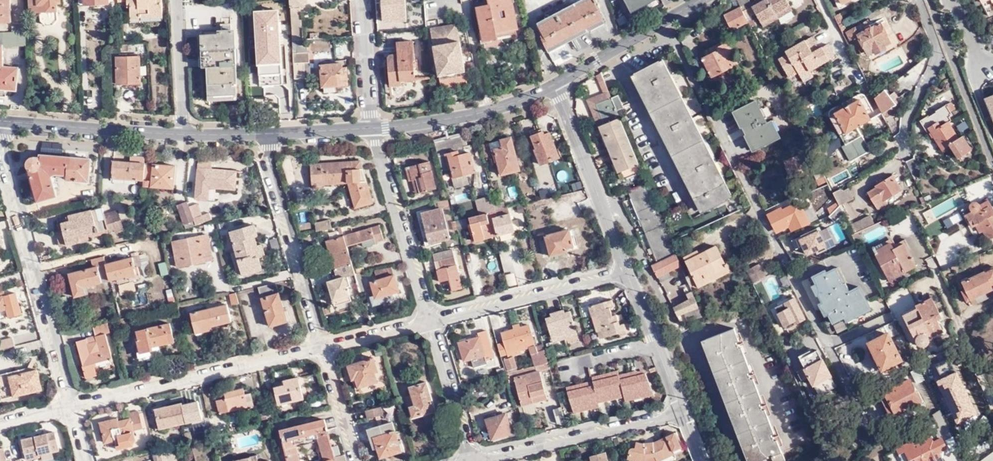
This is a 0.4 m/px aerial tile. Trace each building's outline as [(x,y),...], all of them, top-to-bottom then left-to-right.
[(12,24),(11,0),(0,0),(0,24),(12,24)] [(31,13),(58,11),(58,1),(62,1),(61,0),(31,0),(31,13)] [(119,3),(126,2),(127,9),(132,9),(133,20),(141,20),(141,15),(164,14),(164,0),(119,0),(119,3)] [(293,41),(302,40),(299,11),(301,11),(301,8),(305,8),(305,0),(291,0),(293,41)] [(384,22),(407,20),(405,0),(382,0),(384,22)] [(495,30),(515,26),(516,25),(511,0),(488,0),(488,3),(484,4),(476,5),(482,38),(496,36),(495,34),(495,30)] [(574,3),(545,17),(548,22),(540,26),(539,27),(544,36),(542,37),(543,39),(542,39),(547,49),(604,21),(599,13),(600,13),(599,10),(600,9),(598,6),(599,6),(596,0),(580,0),(574,3)] [(637,21),(665,6),(662,0),(625,0),(637,21)] [(741,9),(746,19),(756,15),(760,22),(775,14),(789,7),(787,1),(789,0),(754,0),(755,1),(751,3),(749,0),(736,0),(741,9)] [(789,7),(775,14),(777,18),(791,10),(789,7)] [(729,32),(748,23),(748,22),(746,19),(741,9),(723,18),(729,32)] [(839,27),(842,25),(846,23),(840,12),(834,15),(839,27)] [(762,26),(777,18),(775,14),(760,22),(762,26)] [(748,22),(748,23),(751,28),(756,25),(753,20),(748,22)] [(605,24),(604,21),(547,49),(549,53),(565,44),(605,24)] [(882,47),(880,43),(887,39),(879,21),(865,27),(867,30),(858,34),(854,28),(846,32),(850,39),(852,38),(860,53),(864,51),(871,48),(873,52),(874,54),(883,49),(882,47)] [(235,24),(219,25),(219,29),(219,32),(235,31),(235,24)] [(439,26),(430,28),(441,85),(467,80),(458,29),(449,31),(451,43),(442,44),(439,26)] [(515,26),(495,30),(495,34),(516,30),(515,26)] [(204,59),(207,59),(208,67),(211,67),(213,96),(235,95),(235,87),(238,86),(237,72),(235,72),(233,50),(236,50),(235,31),(219,32),(219,36),(202,37),(204,59)] [(15,33),(0,34),(0,89),(8,90),(19,91),(20,76),(18,75),(18,68),(4,67),(4,47),(28,46),(28,33),(15,33)] [(808,70),(835,56),(829,44),(822,48),(821,46),(819,48),(812,37),(785,51),(787,55),(778,59),(788,79),(798,74),(807,69),(808,70)] [(413,41),(398,43),(398,55),(392,55),(389,58),(391,85),(401,84),(401,80),(415,79),(414,60),(415,60),(413,41)] [(727,43),(719,47),(718,44),(701,53),(712,76),(737,65),(727,43)] [(565,44),(549,53),(553,61),(569,52),(565,44)] [(298,54),(294,54),(295,80),(307,79),(306,53),(308,53),(307,46),(298,47),(298,54)] [(265,48),(258,48),(256,49),(258,93),(281,92),(279,63),(283,63),(282,47),(265,48)] [(141,57),(118,57),(118,85),(141,85),(141,57)] [(344,60),(322,61),(323,74),(320,79),(321,83),(325,87),(326,92),(338,91),(338,85),(349,84),(348,72),(345,73),(344,60)] [(662,65),(658,66),(670,90),(674,88),(662,65)] [(692,135),(681,113),(670,90),(658,66),(642,75),(708,210),(724,202),(714,181),(702,157),(692,135)] [(769,80),(775,76),(769,66),(763,69),(769,80)] [(807,69),(798,74),(803,83),(812,78),(808,70),(807,69)] [(605,95),(610,92),(604,80),(599,81),(605,95)] [(674,88),(670,90),(681,113),(685,111),(674,88)] [(875,98),(883,114),(885,118),(889,115),(887,110),(893,107),(896,105),(895,103),(891,95),(887,89),(875,98)] [(643,172),(618,111),(613,99),(610,92),(605,95),(589,102),(599,127),(604,125),(607,134),(611,143),(614,150),(619,162),(622,171),(626,180),(643,172)] [(620,96),(613,99),(618,111),(624,108),(620,96)] [(755,99),(735,109),(754,150),(780,137),(771,119),(765,121),(755,99)] [(866,134),(887,123),(885,118),(883,114),(872,120),(862,101),(832,117),(847,144),(851,142),(859,157),(870,151),(858,127),(861,125),(866,134)] [(949,122),(949,124),(952,122),(950,118),(953,116),(952,114),(956,111),(951,102),(937,111),(937,112),(930,116),(929,116),(921,121),(926,129),(936,122),(940,128),(949,122)] [(681,113),(692,135),(696,133),(685,111),(681,113)] [(940,128),(936,122),(926,129),(926,130),(929,134),(932,132),(942,149),(951,145),(961,162),(973,155),(963,137),(959,139),(949,124),(949,122),(940,128)] [(538,127),(529,130),(536,148),(534,149),(540,164),(558,158),(549,133),(543,135),(541,129),(539,129),(538,127)] [(692,135),(702,157),(706,155),(696,133),(692,135)] [(607,134),(603,136),(607,145),(611,143),(607,134)] [(462,143),(461,137),(436,144),(439,156),(446,154),(448,162),(455,187),(469,183),(467,174),(475,172),(470,152),(459,155),(458,151),(464,150),(462,143)] [(494,142),(484,144),(487,159),(497,157),(501,175),(519,170),(512,137),(501,140),(503,147),(495,149),(494,142)] [(619,162),(614,150),(609,152),(614,163),(619,162)] [(131,152),(130,163),(144,164),(145,153),(131,152)] [(446,154),(439,156),(441,164),(448,162),(446,154)] [(702,157),(714,181),(718,178),(706,155),(702,157)] [(803,155),(785,160),(793,183),(811,177),(803,155)] [(42,156),(42,157),(36,156),(34,157),(33,157),(32,159),(31,160),(31,162),(30,165),(31,168),(40,201),(59,196),(52,176),(57,175),(68,175),(69,176),(69,179),(71,180),(91,182),(92,169),(96,169),(96,160),(60,157),(42,156)] [(916,158),(915,158),(907,162),(914,175),(922,171),(916,158)] [(429,159),(409,164),(411,177),(415,176),(418,190),(435,186),(429,159)] [(143,185),(144,180),(146,164),(144,164),(130,163),(115,161),(113,179),(140,183),(140,187),(143,188),(143,185)] [(200,161),(199,169),(213,170),(214,162),(200,161)] [(312,186),(348,184),(344,170),(362,169),(360,161),(311,165),(312,186)] [(618,173),(622,171),(619,162),(614,163),(618,173)] [(817,179),(825,175),(819,163),(811,167),(817,179)] [(173,189),(175,167),(146,164),(144,180),(152,181),(151,186),(173,189)] [(236,192),(237,172),(213,170),(199,169),(198,169),(195,199),(208,201),(210,189),(236,192)] [(362,169),(344,170),(348,184),(355,209),(364,206),(363,202),(371,200),(362,169)] [(877,184),(869,189),(880,209),(889,204),(886,199),(902,189),(893,173),(884,178),(884,177),(880,176),(877,178),(877,181),(877,182),(876,183),(877,184)] [(820,184),(828,181),(825,175),(817,179),(820,184)] [(728,200),(718,178),(714,181),(724,202),(728,200)] [(631,191),(660,262),(676,255),(647,185),(631,191)] [(842,186),(833,190),(839,202),(840,206),(843,203),(853,198),(847,187),(846,188),(842,186)] [(455,202),(470,200),(469,189),(453,191),(455,202)] [(487,213),(489,213),(495,211),(491,197),(480,200),(483,214),(487,213)] [(433,202),(436,211),(442,209),(444,208),(442,199),(433,202)] [(503,201),(494,205),(497,214),(507,211),(503,201)] [(781,207),(768,214),(777,232),(790,226),(792,231),(809,223),(798,201),(782,209),(781,207)] [(832,208),(834,211),(840,206),(839,202),(832,208)] [(963,212),(964,213),(974,235),(984,231),(989,239),(992,237),(992,204),(992,203),(986,206),(987,208),(984,210),(980,202),(966,209),(965,209),(964,210),(963,212)] [(193,223),(190,215),(188,206),(186,203),(177,206),(183,225),(193,223)] [(840,206),(834,211),(830,216),(834,224),(848,212),(843,203),(840,206)] [(196,204),(188,206),(190,215),(193,223),(194,224),(210,219),(208,212),(200,215),(196,204)] [(89,234),(109,229),(105,215),(103,207),(70,216),(70,218),(62,220),(64,230),(68,243),(77,240),(76,238),(79,237),(80,242),(90,239),(89,234)] [(440,241),(449,238),(442,209),(436,211),(433,211),(432,209),(421,212),(422,214),(429,244),(430,246),(440,243),(440,241)] [(497,219),(495,211),(489,213),(493,230),(496,229),(497,236),(514,231),(511,215),(497,219)] [(118,212),(105,215),(109,229),(115,228),(116,232),(122,231),(121,227),(122,226),(118,212)] [(492,237),(487,213),(483,214),(469,218),(474,242),(492,237)] [(909,213),(902,217),(908,228),(915,224),(909,213)] [(425,244),(429,244),(422,214),(417,216),(425,244)] [(853,223),(857,232),(874,224),(870,216),(853,223)] [(315,222),(315,233),(330,229),(330,218),(315,222)] [(817,223),(809,227),(810,231),(817,228),(819,227),(817,223)] [(257,225),(232,232),(245,276),(265,270),(262,258),(268,256),(264,244),(260,245),(258,238),(260,237),(257,225)] [(379,226),(343,237),(346,247),(361,243),(362,248),(365,247),(366,249),(372,247),(372,245),(375,244),(375,243),(383,240),(379,226)] [(823,242),(817,228),(810,231),(801,235),(802,236),(793,241),(797,249),(803,246),(808,255),(816,251),(817,253),(826,249),(823,242)] [(542,255),(549,253),(565,248),(575,246),(573,238),(570,238),(568,230),(544,236),(545,240),(539,242),(542,255)] [(192,258),(194,263),(212,259),(207,235),(172,242),(177,261),(192,258)] [(351,265),(346,247),(343,237),(325,242),(334,270),(351,265)] [(861,240),(855,243),(862,256),(869,252),(861,240)] [(885,246),(886,248),(878,253),(889,278),(905,270),(905,272),(917,266),(907,244),(896,250),(892,242),(885,246)] [(433,253),(434,262),(454,257),(452,247),(433,253)] [(688,279),(689,283),(697,280),(705,276),(706,278),(727,268),(717,247),(701,256),(688,262),(695,275),(688,279)] [(687,262),(688,262),(701,256),(698,250),(684,256),(687,262)] [(103,283),(111,281),(120,278),(119,276),(127,275),(128,278),(138,275),(136,267),(149,263),(147,254),(125,259),(126,261),(116,264),(116,262),(108,264),(105,256),(92,260),(94,268),(70,274),(76,297),(86,294),(85,288),(103,283)] [(678,254),(676,255),(660,262),(653,266),(659,277),(668,273),(682,267),(678,254)] [(434,262),(439,282),(449,280),(452,291),(461,289),(454,257),(434,262)] [(177,261),(178,267),(194,263),(192,258),(177,261)] [(758,263),(748,269),(755,281),(765,275),(758,263)] [(354,274),(351,265),(334,270),(337,280),(328,283),(334,302),(350,297),(347,285),(350,284),(348,276),(354,274)] [(822,290),(820,291),(833,321),(843,316),(853,312),(855,317),(871,309),(861,286),(851,290),(839,266),(829,271),(828,268),(815,274),(822,290)] [(374,300),(392,293),(400,291),(394,274),(394,275),(391,267),(374,273),(376,280),(371,282),(372,288),(370,289),(374,300)] [(727,268),(706,278),(708,282),(729,272),(727,268)] [(905,270),(889,278),(890,280),(906,273),(905,272),(905,270)] [(975,299),(992,291),(992,289),(992,286),(992,271),(986,274),(986,272),(976,277),(976,275),(963,281),(966,290),(963,291),(968,302),(975,299)] [(782,272),(767,285),(776,296),(791,284),(782,272)] [(506,273),(507,285),(515,285),(515,273),(506,273)] [(670,278),(668,273),(659,277),(661,282),(670,278)] [(363,275),(355,277),(361,293),(368,291),(363,275)] [(678,287),(689,283),(688,279),(686,275),(679,278),(680,281),(676,282),(678,287)] [(705,276),(697,280),(699,286),(708,282),(706,278),(705,276)] [(692,290),(699,286),(697,280),(689,283),(692,290)] [(114,290),(111,281),(103,283),(106,292),(114,290)] [(285,311),(277,283),(260,287),(262,296),(265,309),(269,321),(281,318),(282,323),(288,321),(285,311)] [(975,299),(978,304),(992,297),(992,291),(975,299)] [(229,304),(238,302),(235,292),(227,294),(229,304)] [(375,304),(394,298),(392,293),(374,300),(375,304)] [(674,309),(681,323),(704,318),(693,293),(688,296),(690,301),(674,309)] [(8,309),(9,313),(11,321),(22,318),(16,294),(5,297),(0,298),(0,312),(8,309)] [(778,305),(771,308),(781,331),(805,320),(794,295),(777,303),(778,305)] [(930,337),(932,336),(942,331),(937,320),(941,317),(932,298),(917,305),(918,308),(904,315),(918,344),(919,345),(921,345),(923,346),(925,345),(927,344),(929,343),(930,341),(930,339),(930,337)] [(595,314),(591,315),(596,332),(598,331),(600,339),(626,331),(624,324),(620,325),(617,314),(612,316),(610,307),(614,306),(612,300),(592,305),(595,314)] [(213,326),(214,328),(224,326),(224,323),(232,321),(228,305),(192,313),(196,330),(213,326)] [(557,312),(563,334),(575,330),(570,312),(564,314),(563,310),(557,312)] [(551,337),(563,334),(557,312),(550,314),(551,318),(546,319),(551,337)] [(853,312),(843,316),(845,321),(855,317),(853,312)] [(269,321),(270,326),(282,323),(281,318),(269,321)] [(833,324),(836,332),(846,328),(843,320),(833,324)] [(504,334),(506,340),(510,353),(510,354),(512,354),(523,350),(531,348),(537,346),(530,326),(521,328),(519,322),(511,324),(513,331),(504,334)] [(78,342),(88,379),(99,376),(96,367),(98,366),(98,362),(113,358),(107,334),(111,333),(109,324),(94,328),(96,337),(78,342)] [(143,353),(151,352),(155,351),(154,347),(160,346),(176,342),(172,324),(136,332),(137,337),(138,337),(142,350),(143,353)] [(903,359),(886,324),(877,329),(880,336),(869,342),(873,350),(878,361),(882,369),(885,368),(887,371),(896,367),(894,363),(903,359)] [(213,326),(196,330),(197,334),(214,329),(214,328),(213,326)] [(563,334),(565,339),(577,336),(575,330),(563,334)] [(755,460),(763,460),(772,457),(774,460),(786,460),(736,330),(708,340),(755,460)] [(488,366),(487,361),(494,359),(486,331),(477,334),(479,338),(459,345),(464,362),(473,360),(476,370),(488,366)] [(553,343),(565,339),(563,334),(551,337),(553,343)] [(1,351),(16,347),(13,337),(0,341),(0,348),(1,351)] [(502,355),(510,353),(506,340),(498,343),(502,355)] [(708,340),(704,341),(751,460),(755,460),(708,340)] [(531,348),(536,366),(549,363),(543,344),(537,346),(531,348)] [(808,345),(796,351),(800,359),(812,353),(808,345)] [(817,383),(822,393),(835,387),(817,350),(812,353),(800,359),(804,367),(797,371),(801,381),(810,377),(814,385),(815,384),(817,383)] [(872,364),(878,361),(873,350),(867,353),(872,364)] [(374,357),(348,365),(352,376),(355,375),(359,388),(378,382),(375,373),(378,372),(374,357)] [(949,358),(936,365),(943,378),(938,380),(958,422),(977,413),(976,411),(978,410),(980,407),(977,401),(972,404),(957,372),(956,372),(949,358)] [(496,364),(494,359),(487,361),(488,366),(488,367),(496,364)] [(508,361),(511,373),(519,370),(516,359),(508,361)] [(549,363),(536,366),(519,370),(511,373),(509,373),(511,379),(515,378),(523,404),(547,397),(540,372),(542,371),(551,369),(549,363)] [(917,383),(925,379),(920,369),(919,367),(911,370),(917,383)] [(15,397),(14,394),(11,378),(23,375),(22,373),(21,369),(0,374),(0,398),(1,401),(15,397)] [(545,379),(553,377),(551,369),(542,371),(545,379)] [(643,373),(641,369),(618,374),(620,379),(643,373)] [(37,372),(36,370),(22,373),(23,375),(11,378),(14,394),(24,392),(25,395),(44,391),(39,372),(37,372)] [(617,370),(592,376),(593,380),(618,374),(617,370)] [(568,391),(573,409),(581,408),(590,406),(599,403),(598,399),(606,397),(614,395),(623,392),(624,397),(633,395),(642,393),(651,391),(647,372),(643,373),(620,379),(618,374),(593,380),(594,385),(568,391)] [(279,404),(308,397),(306,386),(303,387),(301,378),(275,384),(279,404)] [(910,379),(878,396),(889,418),(923,401),(918,391),(916,391),(910,379)] [(593,380),(567,387),(568,391),(594,385),(593,380)] [(415,406),(411,407),(414,417),(436,411),(428,382),(410,388),(412,395),(415,406)] [(245,389),(226,393),(227,398),(218,401),(221,412),(230,410),(231,412),(250,408),(249,401),(254,400),(252,393),(246,394),(245,389)] [(157,431),(203,421),(199,404),(184,407),(184,405),(157,411),(157,414),(153,415),(157,431)] [(364,418),(382,415),(381,407),(363,409),(364,418)] [(558,423),(566,421),(562,407),(554,410),(558,423)] [(140,411),(130,413),(131,419),(120,422),(119,419),(102,423),(106,443),(117,441),(118,446),(121,445),(122,448),(134,446),(137,440),(134,430),(144,428),(140,411)] [(487,416),(493,438),(512,433),(514,437),(526,434),(524,427),(512,429),(507,414),(498,416),(497,413),(487,416)] [(288,460),(289,460),(335,460),(327,431),(328,431),(326,420),(281,431),(288,460)] [(389,432),(396,429),(394,422),(387,424),(389,432)] [(389,432),(387,424),(373,429),(382,458),(405,451),(403,442),(400,443),(396,429),(389,432)] [(948,425),(940,429),(944,436),(946,440),(954,437),(948,425)] [(933,432),(937,439),(940,438),(944,436),(940,429),(933,432)] [(648,448),(648,442),(644,443),(641,442),(638,441),(637,447),(634,447),(632,450),(631,459),(643,460),(648,460),(649,455),(656,454),(659,459),(676,451),(675,449),(682,445),(677,434),(678,434),(677,431),(654,442),(654,448),(648,448)] [(943,460),(938,452),(945,449),(940,438),(937,439),(933,441),(929,432),(898,448),(903,459),(905,460),(943,460)] [(493,438),(495,443),(514,437),(512,433),(493,438)] [(30,451),(32,459),(42,457),(41,453),(60,448),(56,434),(24,441),(26,452),(30,451)] [(167,449),(159,451),(161,460),(169,460),(170,460),(167,449)]
